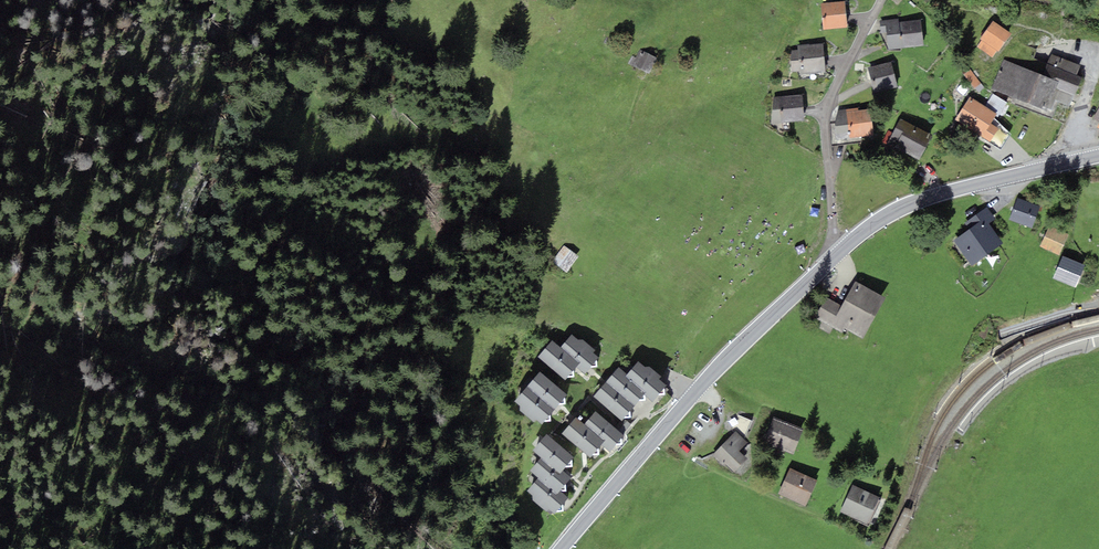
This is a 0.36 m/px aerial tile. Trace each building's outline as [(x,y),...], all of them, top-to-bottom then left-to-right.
[(847,27),(844,1),(821,3),(823,30),(847,27)] [(898,18),(879,20),(881,32),(886,32),(888,49),(924,45),(921,19),(899,22),(898,18)] [(999,52),(1012,33),(993,20),(980,38),(982,40),(977,47),(992,57),(996,50),(999,52)] [(825,72),(822,43),(797,45),(798,49),(792,50),(790,53),(792,71),(800,71),(800,74),(825,72)] [(657,58),(640,49),(636,58),(632,56),(628,63),(649,74),(657,58)] [(1080,66),(1051,54),(1042,75),(1059,82),(1052,98),(1055,100),(1069,106),(1081,77),(1076,75),(1080,66)] [(1052,98),(1059,82),(1042,75),(1004,59),(992,88),(1050,112),(1055,100),(1052,98)] [(898,87),(891,61),(868,68),(875,93),(898,87)] [(981,84),(970,69),(963,74),(975,89),(981,84)] [(993,93),(985,106),(997,113),(995,116),(997,118),(1007,102),(993,93)] [(804,120),(801,94),(773,97),(771,124),(804,120)] [(969,96),(955,120),(990,142),(998,128),(991,124),(995,116),(997,113),(985,106),(969,96)] [(858,108),(838,110),(834,122),(836,140),(874,135),(870,109),(858,110),(858,108)] [(933,135),(900,118),(893,132),(887,144),(920,161),(933,135)] [(883,142),(887,144),(893,132),(889,130),(883,142)] [(1032,228),(1040,206),(1017,198),(1009,220),(1032,228)] [(965,223),(969,229),(985,218),(989,224),(996,219),(987,207),(965,223)] [(989,224),(985,218),(969,229),(954,241),(972,265),(1003,243),(989,224)] [(1069,234),(1049,225),(1040,246),(1059,255),(1069,234)] [(579,257),(565,247),(553,263),(568,273),(579,257)] [(1076,287),(1085,265),(1063,256),(1054,278),(1076,287)] [(886,298),(855,281),(841,306),(826,298),(816,316),(863,341),(886,298)] [(585,373),(599,357),(593,352),(595,349),(583,339),(578,339),(572,334),(561,347),(580,363),(577,367),(585,373)] [(561,347),(552,340),(537,357),(565,380),(577,367),(580,363),(561,347)] [(644,367),(637,360),(627,373),(625,376),(646,392),(643,394),(653,401),(666,384),(659,378),(661,375),(649,365),(644,367)] [(606,382),(634,406),(643,394),(646,392),(625,376),(627,373),(619,367),(606,382)] [(567,394),(539,371),(527,386),(554,409),(567,394)] [(623,418),(634,406),(606,382),(593,397),(621,421),(623,418)] [(542,424),(554,409),(527,386),(514,401),(521,407),(521,412),(534,422),(536,419),(542,424)] [(615,427),(595,410),(584,424),(604,440),(601,444),(610,452),(624,434),(623,433),(615,427)] [(804,428),(773,416),(764,441),(794,453),(804,428)] [(601,444),(604,440),(584,424),(576,417),(562,433),(590,457),(601,444)] [(631,424),(623,418),(621,421),(615,427),(623,433),(631,424)] [(736,431),(712,455),(722,466),(725,463),(734,472),(748,459),(739,450),(747,442),(736,431)] [(541,457),(560,473),(563,469),(574,456),(547,432),(532,449),(541,457)] [(572,477),(563,469),(560,473),(541,457),(530,470),(538,478),(537,479),(556,494),(560,490),(572,477)] [(805,506),(816,479),(789,468),(778,495),(805,506)] [(537,479),(527,490),(532,495),(532,500),(551,514),(553,512),(554,513),(568,497),(560,490),(556,494),(537,479)] [(879,497),(852,485),(840,511),(867,524),(879,497)]
